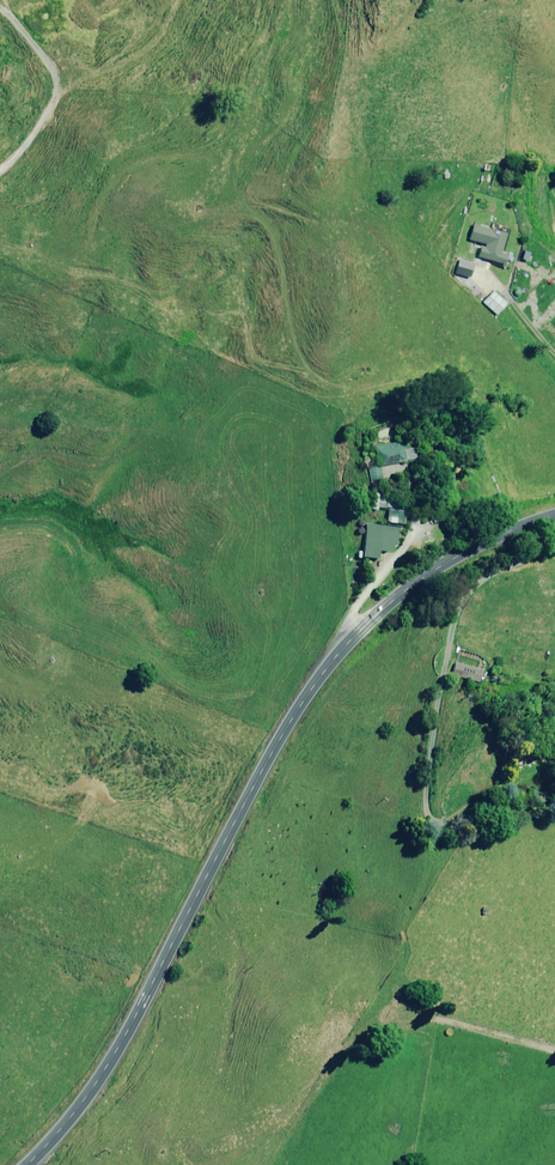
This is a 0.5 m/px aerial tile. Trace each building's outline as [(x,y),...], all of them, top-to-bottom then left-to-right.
[(475,224),(471,239),(488,244),(487,247),(481,246),(478,258),(507,266),(510,255),(503,253),(509,233),(475,224)] [(456,274),(472,278),(476,264),(460,260),(456,274)] [(495,291),(483,304),(498,316),(509,303),(495,291)] [(376,446),(378,466),(408,462),(405,442),(376,446)] [(383,483),(381,466),(369,467),(371,484),(383,483)] [(388,509),(387,522),(406,524),(408,511),(388,509)] [(363,557),(381,559),(382,552),(388,552),(399,545),(401,525),(367,521),(363,557)] [(455,663),(453,675),(480,682),(483,670),(455,663)]
